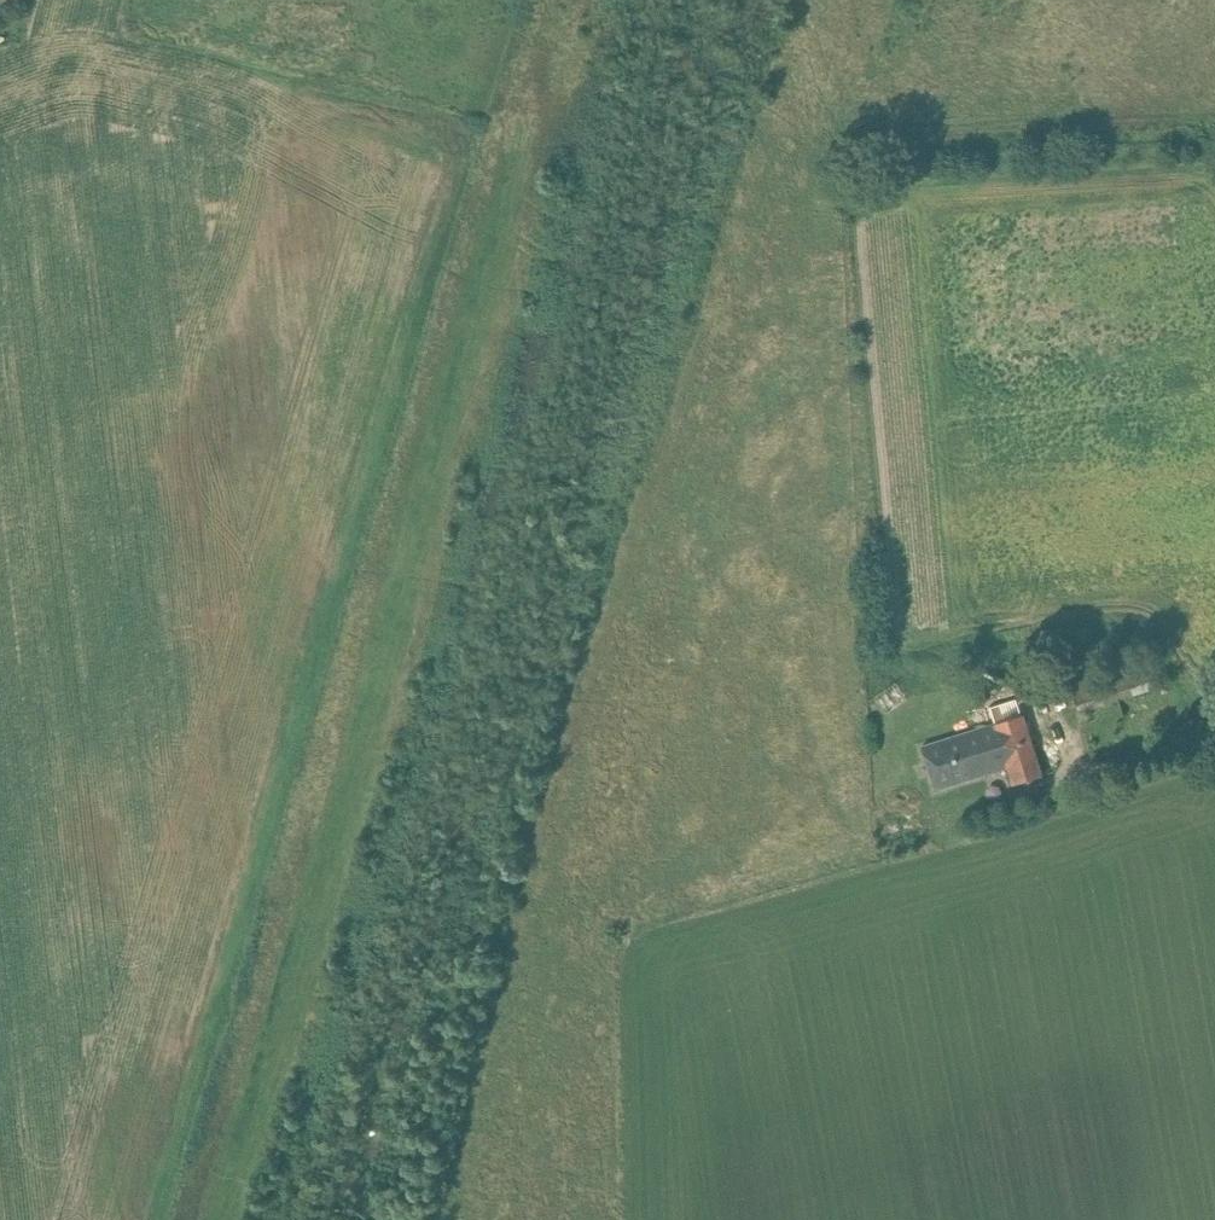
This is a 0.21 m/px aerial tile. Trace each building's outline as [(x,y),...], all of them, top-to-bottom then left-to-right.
[(1022,716),(999,723),(924,746),(936,790),(1008,770),(1013,785),(1042,776),(1022,716)]
